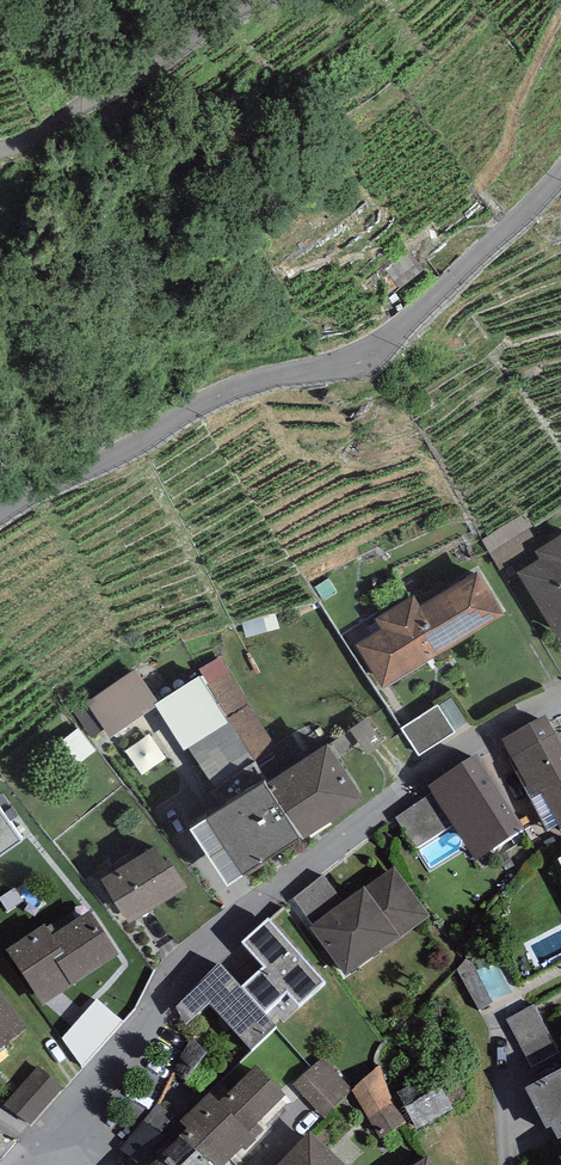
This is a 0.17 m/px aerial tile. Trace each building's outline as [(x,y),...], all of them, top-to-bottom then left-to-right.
[(505,565),(537,536),(522,520),(490,549),(505,565)] [(535,550),(540,558),(518,571),(560,642),(560,534),(535,550)] [(382,628),(356,644),(357,646),(383,688),(505,612),(479,570),(422,606),(415,594),(376,618),(382,628)] [(258,763),(260,761),(280,749),(221,655),(199,668),(258,763)] [(154,703),(158,701),(135,668),(85,703),(109,737),(156,705),(154,703)] [(158,701),(154,703),(156,705),(183,749),(188,746),(214,786),(253,760),(200,675),(158,701)] [(438,705),(402,728),(420,755),(455,732),(438,705)] [(387,741),(369,715),(350,728),(368,754),(387,741)] [(503,745),(534,805),(542,800),(560,836),(560,754),(545,723),(503,745)] [(155,740),(132,755),(147,778),(170,762),(155,740)] [(328,742),(266,782),(303,838),(365,798),(328,742)] [(476,764),(429,793),(432,798),(395,821),(415,851),(451,828),(476,868),(524,839),(476,764)] [(299,837),(264,782),(207,817),(243,873),(299,837)] [(0,810),(0,856),(21,841),(0,810)] [(243,873),(207,817),(190,828),(227,884),(243,873)] [(155,844),(100,879),(128,923),(187,885),(169,857),(165,860),(155,844)] [(314,930),(310,933),(346,983),(432,921),(395,871),(345,908),(314,930)] [(345,908),(323,879),(293,901),(314,930),(345,908)] [(45,930),(6,956),(43,1011),(119,960),(83,908),(46,933),(45,930)] [(241,993),(264,1018),(287,997),(299,1010),(324,988),(268,926),(242,950),(263,973),(241,993)] [(469,959),(457,973),(479,1011),(493,1004),(469,959)] [(264,1018),(241,993),(220,969),(175,1010),(187,1030),(210,1008),(252,1056),(277,1033),(264,1018)] [(120,1024),(96,1001),(62,1041),(81,1069),(120,1024)] [(27,1039),(0,1002),(0,1059),(27,1039)] [(534,1006),(507,1022),(532,1071),(559,1055),(534,1006)] [(352,1091),(321,1059),(291,1088),(322,1120),(352,1091)] [(405,1114),(379,1067),(352,1097),(380,1141),(408,1120),(405,1114)] [(61,1090),(38,1070),(6,1107),(29,1128),(61,1090)] [(256,1071),(218,1108),(210,1100),(175,1133),(206,1164),(233,1164),(243,1155),(245,1158),(267,1136),(258,1127),(285,1101),(256,1071)] [(525,1097),(545,1136),(550,1134),(557,1147),(560,1145),(560,1079),(525,1097)] [(440,1094),(405,1114),(408,1120),(417,1134),(452,1114),(440,1094)] [(285,1164),(339,1164),(310,1138),(285,1164)] [(181,1144),(160,1164),(202,1164),(181,1144)]
